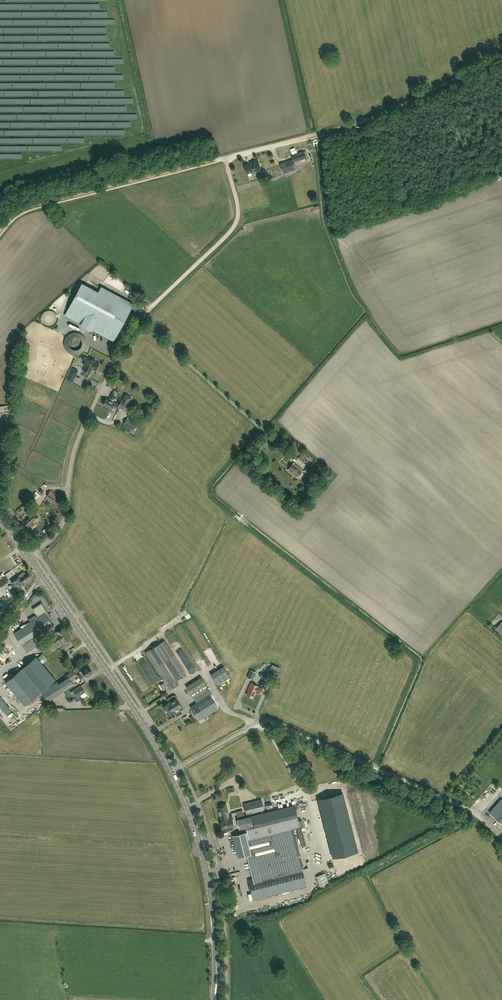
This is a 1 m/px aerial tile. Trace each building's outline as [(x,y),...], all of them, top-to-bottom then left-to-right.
[(291,156),(293,160),(294,162),(307,158),(307,157),(304,151),(291,156)] [(261,171),(258,160),(250,162),(250,163),(245,165),(247,173),(252,172),(252,173),(261,171)] [(296,169),(294,162),(293,160),(284,163),(286,167),(282,169),(283,174),(296,169)] [(81,283),(65,315),(81,324),(80,325),(91,331),(92,330),(113,341),(133,304),(127,301),(106,290),(100,287),(98,292),(81,283)] [(84,357),(83,360),(86,361),(84,365),(86,366),(83,371),(90,374),(92,369),(96,371),(99,364),(95,362),(96,360),(90,358),(89,359),(84,357)] [(122,400),(120,399),(117,404),(114,402),(111,401),(111,400),(113,401),(113,400),(116,395),(116,396),(118,392),(114,390),(109,399),(107,398),(103,405),(111,409),(112,406),(117,409),(119,407),(118,406),(122,400)] [(128,403),(129,400),(124,397),(122,400),(118,406),(119,407),(127,411),(131,413),(132,410),(134,407),(133,406),(131,405),(128,403)] [(124,424),(123,425),(124,425),(132,430),(133,430),(134,430),(137,425),(137,424),(132,421),(133,420),(134,418),(129,415),(124,424)] [(296,478),(303,470),(294,463),(287,470),(296,478)] [(33,502),(38,497),(35,493),(29,498),(33,502)] [(32,529),(35,526),(33,524),(38,520),(32,513),(22,522),(28,528),(30,527),(32,529)] [(25,574),(24,572),(19,576),(19,575),(11,581),(17,590),(25,584),(23,582),(30,577),(28,573),(25,574)] [(9,581),(6,576),(0,580),(0,586),(1,587),(9,581)] [(14,633),(22,646),(53,626),(45,613),(39,617),(37,615),(35,616),(35,615),(32,617),(29,619),(30,622),(14,633)] [(57,633),(63,641),(64,643),(71,639),(63,627),(56,631),(57,633)] [(53,648),(63,641),(57,633),(48,639),(53,648)] [(184,675),(172,656),(174,656),(164,641),(145,652),(155,667),(156,667),(170,690),(179,684),(176,680),(184,675)] [(42,663),(47,658),(43,653),(37,658),(42,663)] [(35,657),(5,682),(25,705),(55,680),(35,657)] [(75,670),(66,676),(67,678),(68,677),(70,679),(71,681),(78,676),(80,679),(85,676),(86,677),(87,677),(87,678),(93,674),(92,673),(93,672),(89,666),(82,671),(80,672),(77,668),(75,670)] [(268,671),(263,683),(269,686),(275,674),(268,671)] [(67,678),(59,684),(63,689),(72,683),(71,681),(70,679),(68,677),(67,678)] [(186,686),(193,696),(204,689),(206,692),(209,690),(201,677),(186,686)] [(260,694),(263,688),(251,683),(247,690),(248,690),(246,694),(253,697),(254,694),(255,694),(256,692),(260,694)] [(77,701),(87,695),(81,685),(73,690),(75,692),(72,694),(77,701)] [(210,695),(191,707),(198,720),(218,708),(210,695)] [(182,707),(177,698),(169,702),(162,706),(168,716),(175,712),(174,711),(182,707)] [(318,799),(333,857),(357,851),(343,793),(318,799)] [(261,799),(244,803),(247,814),(264,810),(261,799)] [(229,817),(226,804),(222,805),(222,807),(218,808),(221,821),(220,821),(222,828),(234,825),(232,816),(229,817)] [(299,820),(295,805),(246,817),(237,819),(239,827),(242,826),(242,828),(246,827),(248,833),(246,834),(246,832),(233,835),(235,843),(239,857),(247,855),(253,878),(254,880),(249,882),(253,900),(290,891),(286,873),(294,871),(301,869),(300,862),(298,855),(292,830),(294,829),(297,828),(300,828),(299,820)] [(321,887),(330,884),(325,873),(316,876),(321,887)]
